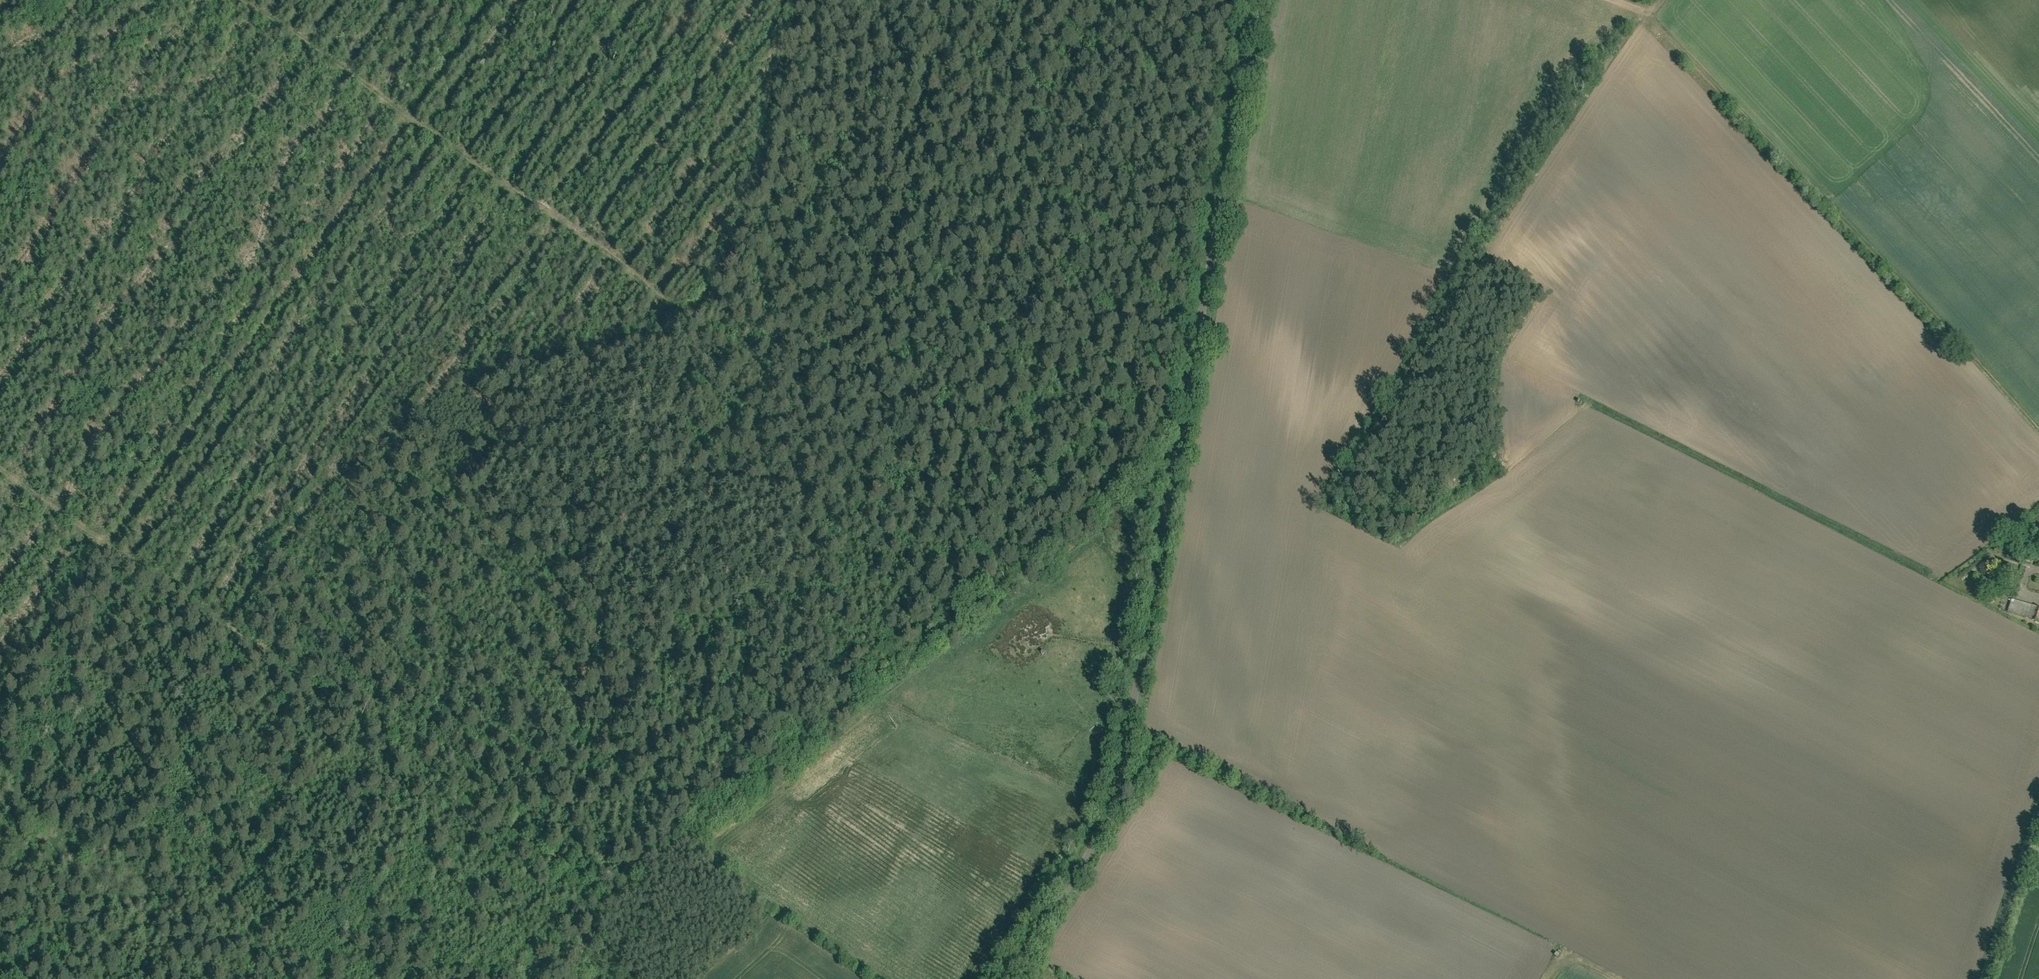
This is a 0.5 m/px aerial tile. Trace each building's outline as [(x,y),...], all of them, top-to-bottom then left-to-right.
[(2037,609),(2012,601),(2008,613),(2033,620),(2037,609)]
